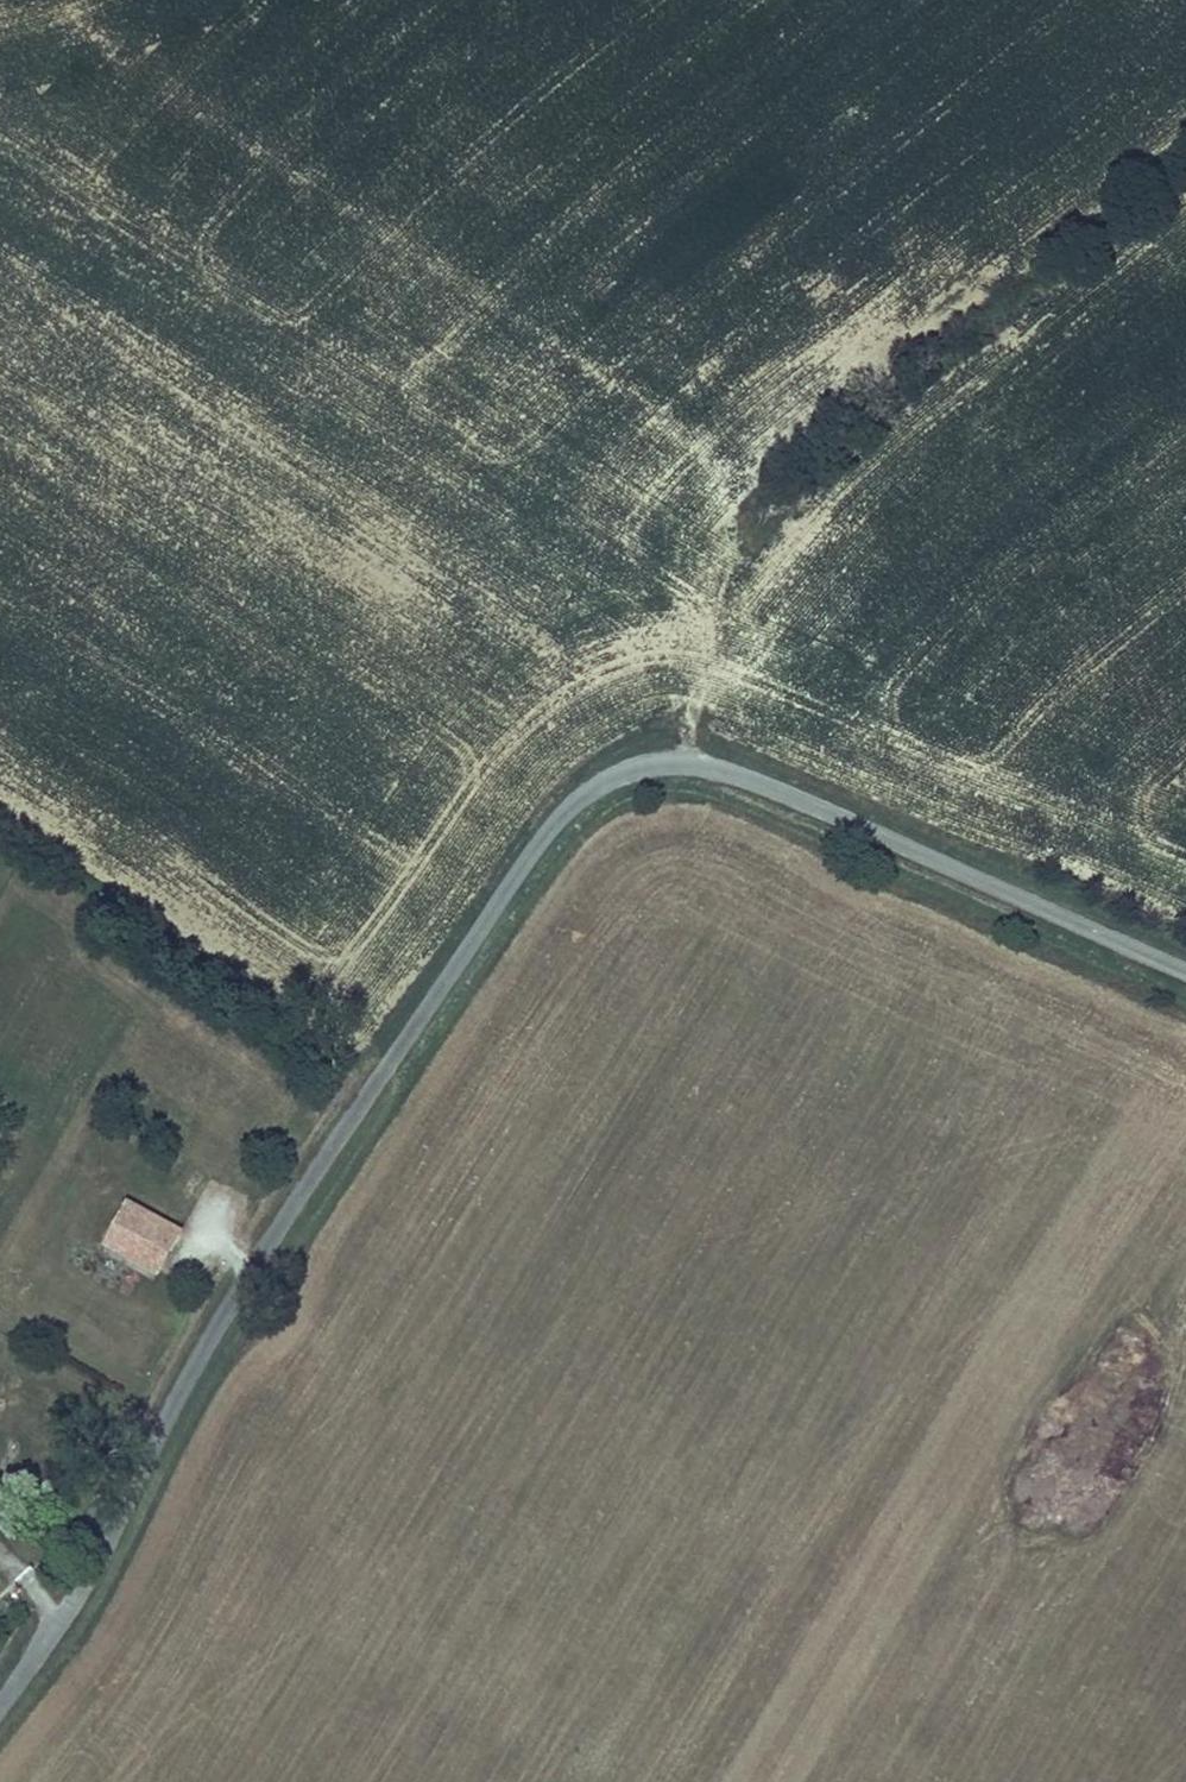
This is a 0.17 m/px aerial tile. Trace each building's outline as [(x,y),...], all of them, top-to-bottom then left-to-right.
[(180,1233),(124,1203),(98,1250),(154,1280),(180,1233)]
